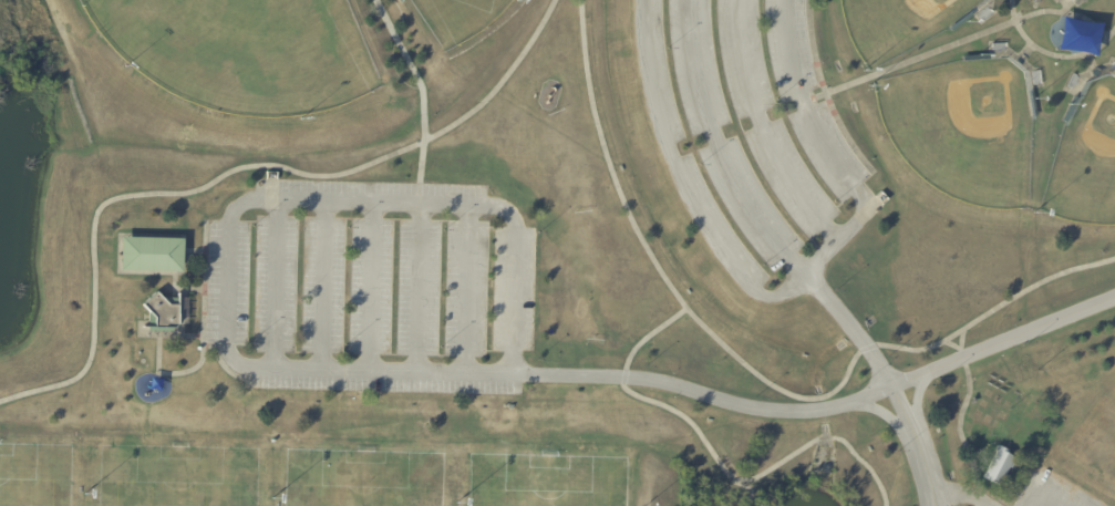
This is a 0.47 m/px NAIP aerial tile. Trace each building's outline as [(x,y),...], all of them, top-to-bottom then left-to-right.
[(971,17),(950,33),(948,29),(968,13),(971,17)] [(1073,97),(1076,100),(1065,124),(1061,122),(1073,97)] [(187,250),(186,275),(124,273),(125,240),(187,241),(187,250)] [(174,299),(180,299),(180,326),(176,329),(174,330),(174,333),(148,332),(149,312),(144,307),(157,293),(163,298),(174,299)] [(995,451),(1012,459),(998,487),(981,478),(995,451)]
